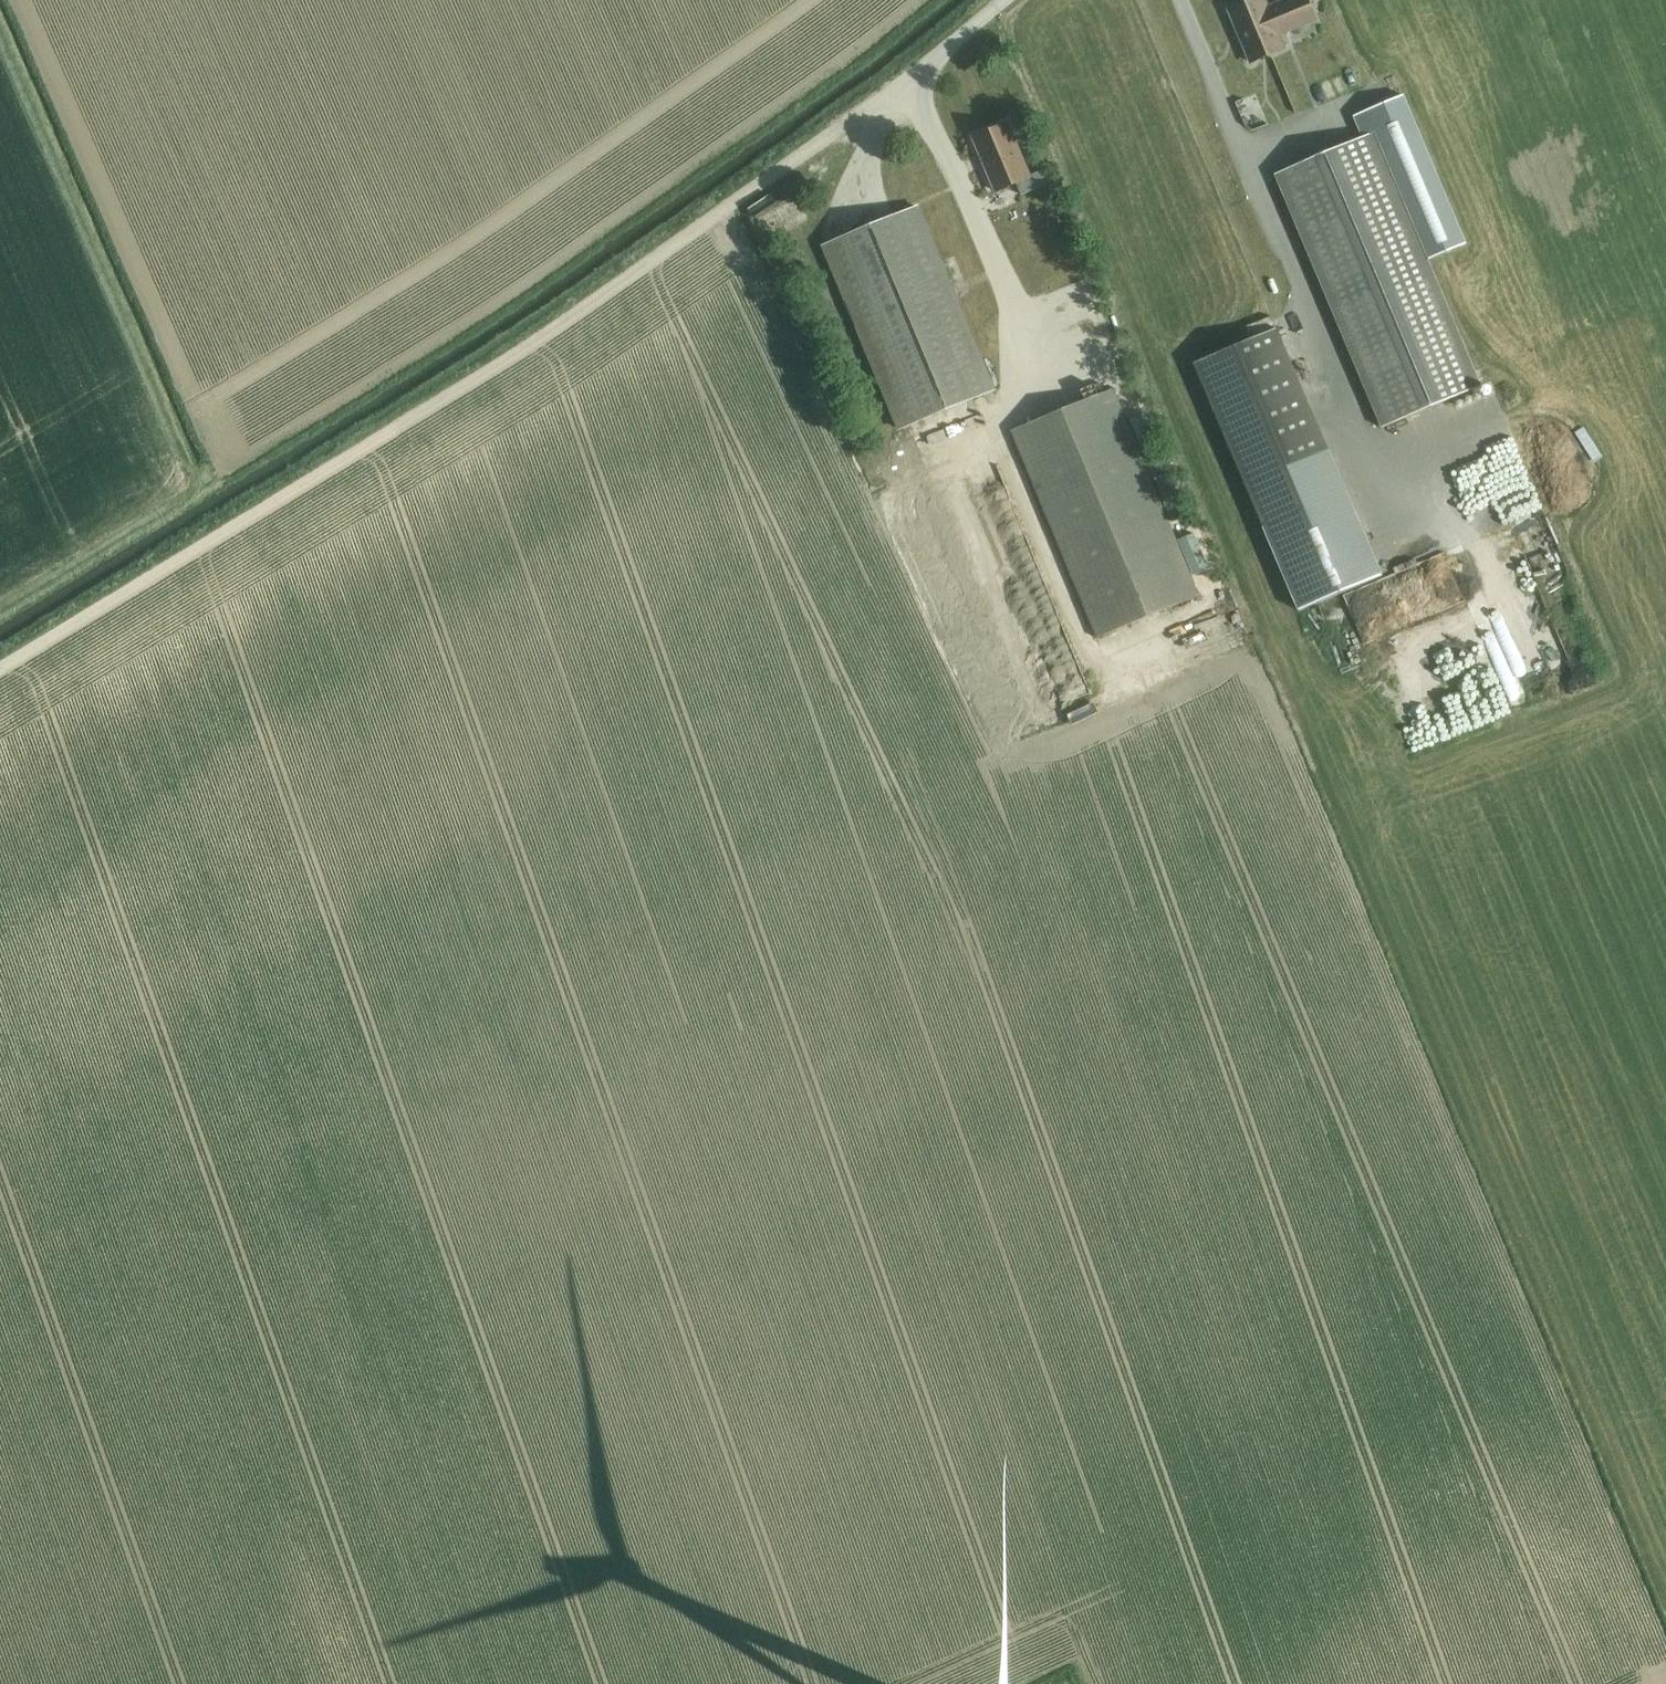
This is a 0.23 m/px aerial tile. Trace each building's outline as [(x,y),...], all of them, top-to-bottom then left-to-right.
[(1264,0),(1252,0),(1229,10),(1251,63),(1284,49),(1279,35),(1316,20),(1307,0),(1288,0),(1276,5),(1277,8),(1269,11),(1264,0)] [(1363,137),(1275,174),(1382,427),(1481,385),(1428,259),(1464,244),(1403,95),(1354,116),(1363,137)] [(1022,195),(1047,185),(1042,172),(1029,177),(1007,125),(974,139),(996,192),(1017,183),(1022,195)] [(824,247),(899,429),(994,390),(918,208),(895,217),(824,247)] [(1199,362),(1194,363),(1263,526),(1299,612),(1344,593),(1382,577),(1355,512),(1277,329),(1199,362)] [(1097,638),(1200,596),(1115,390),(1012,432),(1097,638)]
